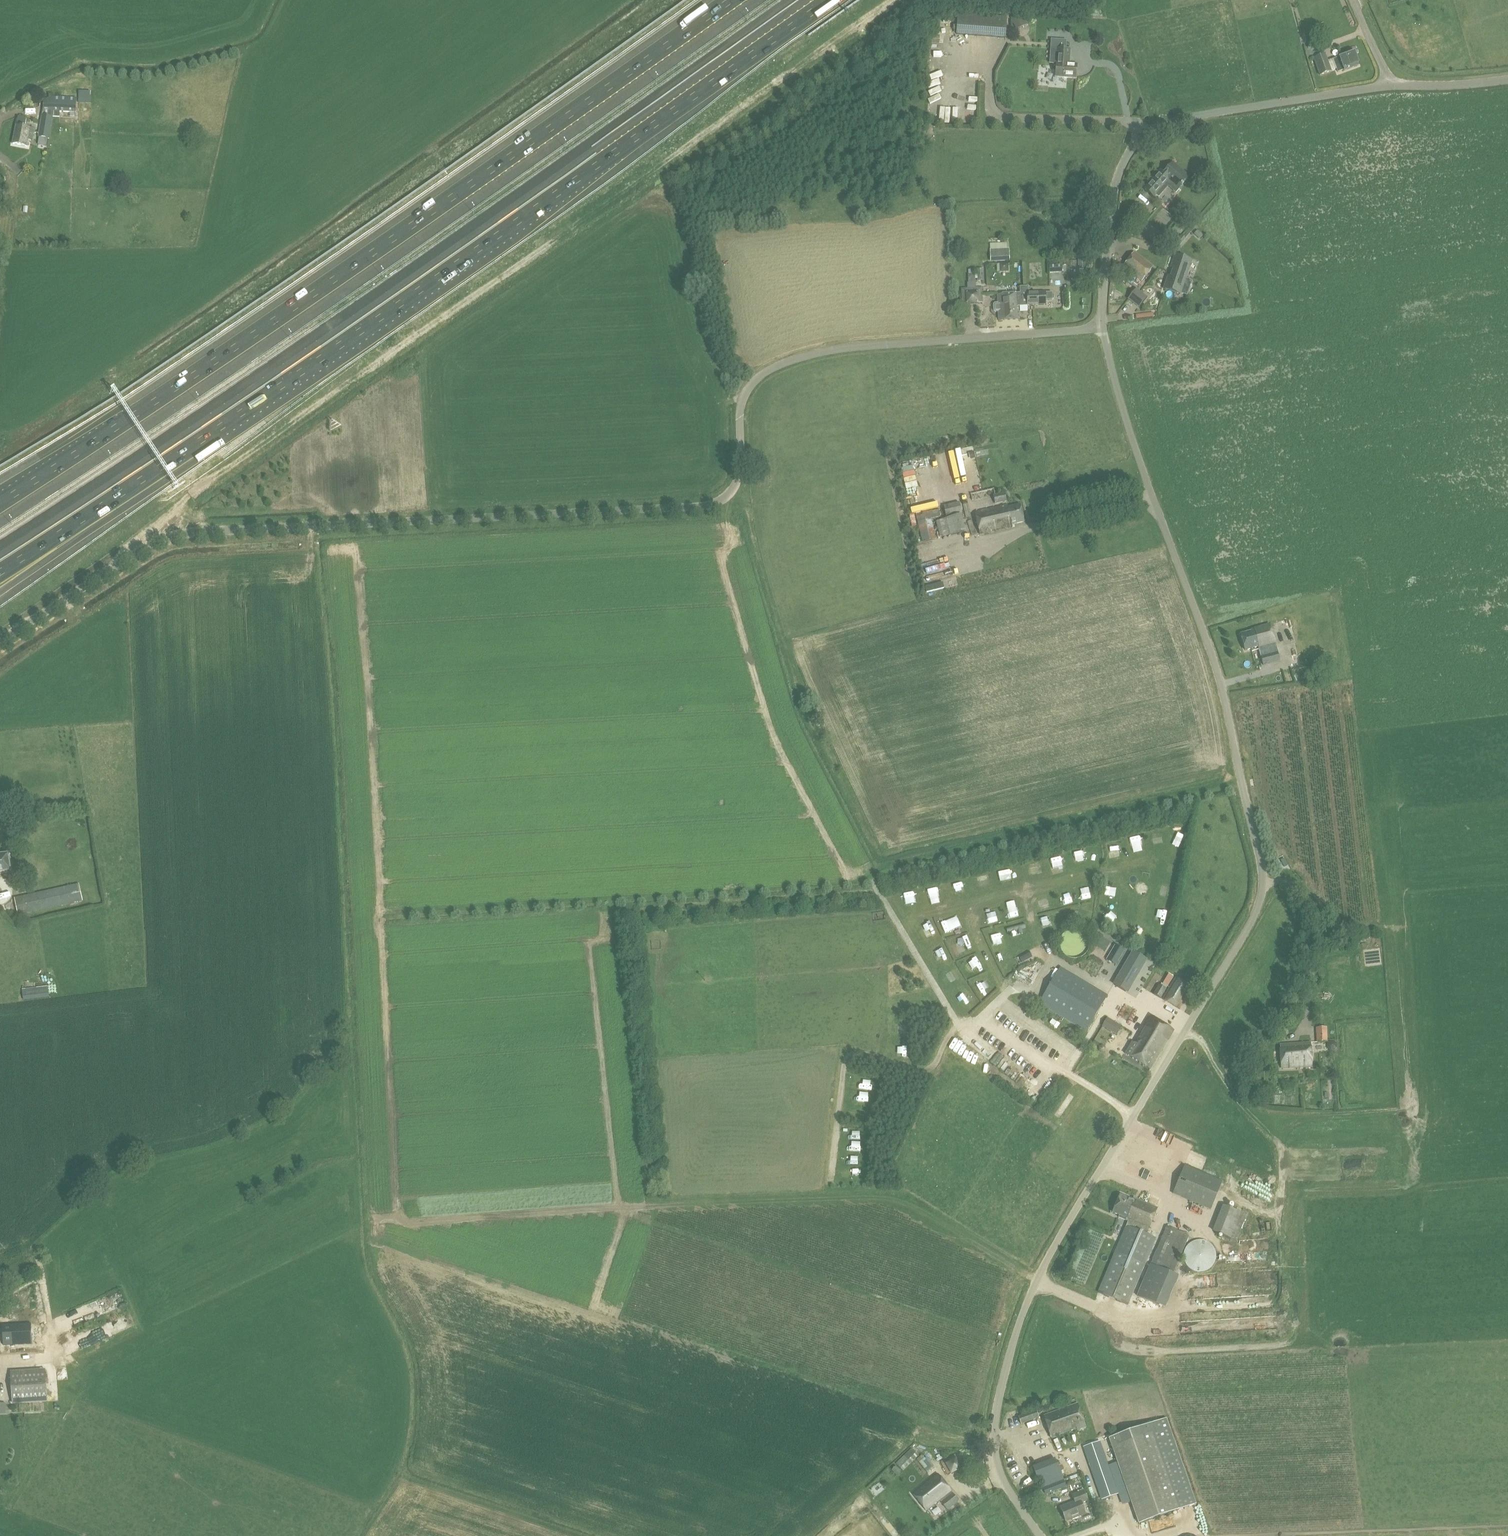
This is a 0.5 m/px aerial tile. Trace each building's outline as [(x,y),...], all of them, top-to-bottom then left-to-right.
[(1004,17),(958,14),(956,35),(1003,38),(1004,17)] [(1011,18),(1016,29),(1024,25),(1019,14),(1011,18)] [(1331,71),(1328,61),(1325,53),(1319,56),(1315,45),(1309,47),(1313,58),(1319,76),(1332,72),(1331,71)] [(1056,71),(1055,77),(1056,77),(1076,78),(1077,65),(1069,64),(1069,58),(1070,49),(1066,49),(1054,48),(1054,57),(1053,64),(1053,71),(1056,71)] [(1339,57),(1333,60),(1338,72),(1344,69),(1344,70),(1358,65),(1353,51),(1339,56),(1339,57)] [(955,66),(943,70),(945,78),(957,75),(955,66)] [(948,93),(959,88),(956,80),(945,85),(948,93)] [(90,103),(90,91),(79,91),(79,103),(90,103)] [(76,112),(76,98),(52,97),(44,100),(43,114),(42,115),(38,137),(40,137),(39,145),(46,146),(48,139),(49,139),(53,116),(60,117),(60,111),(76,112)] [(945,116),(957,112),(954,105),(958,104),(955,97),(940,102),(945,116)] [(28,147),(29,140),(33,140),(35,129),(25,127),(27,118),(19,117),(17,126),(16,125),(13,144),(28,147)] [(1153,196),(1165,183),(1168,180),(1178,188),(1181,185),(1181,186),(1183,185),(1182,184),(1188,177),(1173,163),(1164,173),(1161,171),(1145,189),(1153,196)] [(1163,194),(1172,202),(1181,193),(1172,185),(1163,194)] [(1200,239),(1203,235),(1197,230),(1194,234),(1200,239)] [(1182,235),(1174,244),(1178,247),(1185,238),(1182,235)] [(990,251),(990,262),(1009,261),(1009,250),(990,251)] [(1123,267),(1141,282),(1144,279),(1152,268),(1153,267),(1134,252),(1123,267)] [(1174,268),(1173,273),(1185,277),(1191,279),(1185,277),(1191,261),(1176,256),(1172,267),(1174,268)] [(1191,279),(1185,277),(1173,273),(1171,278),(1168,277),(1164,289),(1180,294),(1185,277),(1191,279)] [(1020,287),(1020,293),(1020,299),(1027,299),(1027,306),(1028,306),(1045,305),(1045,300),(1052,300),(1052,292),(1029,293),(1029,287),(1020,287)] [(961,289),(962,305),(983,303),(982,288),(961,289)] [(1147,298),(1136,290),(1132,295),(1128,299),(1140,308),(1143,304),(1147,298)] [(1118,291),(1118,300),(1128,300),(1128,291),(1118,291)] [(1020,299),(1020,293),(997,294),(998,302),(995,302),(993,303),(994,309),(995,311),(998,311),(998,320),(1019,319),(1019,309),(1019,306),(1027,306),(1027,299),(1020,299)] [(232,365),(241,359),(237,354),(229,360),(232,365)] [(1006,501),(1005,493),(993,495),(995,504),(1006,501)] [(944,506),(946,518),(962,514),(959,502),(944,506)] [(1008,507),(1008,505),(975,512),(980,535),(1012,528),(1012,525),(1025,522),(1021,504),(1008,507)] [(13,512),(10,506),(0,511),(0,517),(1,519),(13,512)] [(931,519),(940,517),(939,510),(923,512),(923,511),(915,514),(922,542),(937,539),(931,519)] [(936,521),(940,538),(965,532),(961,515),(936,521)] [(928,565),(930,576),(957,570),(954,559),(928,565)] [(1258,647),(1259,648),(1275,644),(1269,624),(1251,629),(1252,631),(1241,634),(1245,650),(1258,647)] [(1290,645),(1292,655),(1307,652),(1305,642),(1290,645)] [(1275,644),(1259,648),(1258,648),(1263,666),(1280,661),(1275,644)] [(1176,825),(1173,829),(1183,838),(1187,833),(1176,825)] [(11,871),(9,854),(0,855),(0,873),(11,871)] [(1029,863),(1032,873),(1042,870),(1039,860),(1029,863)] [(960,889),(969,888),(967,878),(958,880),(960,889)] [(79,884),(15,898),(18,916),(83,901),(79,884)] [(932,888),(935,896),(944,893),(941,884),(932,888)] [(909,903),(918,901),(916,890),(907,892),(909,903)] [(1044,914),(1052,911),(1050,905),(1042,908),(1044,914)] [(1025,923),(1006,928),(1007,933),(1017,930),(1018,934),(1023,933),(1022,929),(1026,928),(1025,923)] [(994,944),(1004,942),(1000,929),(991,932),(994,944)] [(1068,930),(1065,932),(1063,935),(1061,938),(1060,941),(1060,944),(1060,948),(1061,951),(1063,954),(1066,956),(1069,958),(1072,959),(1076,959),(1079,958),(1083,957),(1085,955),(1087,952),(1089,949),(1090,945),(1089,942),(1089,938),(1087,935),(1085,933),(1082,931),(1078,929),(1075,929),(1072,929),(1068,930)] [(1096,947),(1105,952),(1111,943),(1102,938),(1096,947)] [(1115,945),(1106,960),(1116,966),(1124,951),(1115,945)] [(1029,951),(1019,957),(1022,962),(1032,956),(1029,951)] [(1147,960),(1133,951),(1122,969),(1113,985),(1128,993),(1147,960)] [(1038,982),(1042,974),(1030,967),(1025,974),(1038,982)] [(1039,1004),(1086,1033),(1108,995),(1060,967),(1039,1004)] [(1180,1010),(1194,988),(1176,977),(1162,999),(1180,1010)] [(1167,989),(1159,985),(1153,994),(1161,998),(1167,989)] [(24,1000),(49,997),(48,986),(23,989),(24,1000)] [(1132,1043),(1126,1054),(1127,1055),(1150,1069),(1173,1030),(1150,1017),(1134,1044),(1132,1043)] [(989,1036),(994,1027),(989,1024),(984,1033),(989,1036)] [(1316,1028),(1317,1042),(1328,1041),(1326,1027),(1316,1028)] [(989,1036),(1004,1049),(1011,1041),(996,1028),(989,1036)] [(1250,1032),(1252,1045),(1268,1043),(1266,1029),(1250,1032)] [(1330,1051),(1333,1051),(1334,1051),(1337,1048),(1337,1044),(1334,1041),(1330,1041),(1327,1044),(1327,1048),(1330,1051)] [(1281,1069),(1312,1068),(1311,1043),(1280,1044),(1281,1069)] [(1250,1081),(1262,1081),(1261,1063),(1249,1064),(1250,1081)] [(1150,1172),(1153,1164),(1148,1162),(1145,1170),(1150,1172)] [(1173,1194),(1211,1210),(1223,1181),(1185,1165),(1173,1194)] [(1157,1208),(1133,1198),(1133,1200),(1121,1195),(1113,1213),(1120,1216),(1119,1218),(1126,1221),(1127,1219),(1128,1220),(1115,1250),(1098,1293),(1128,1306),(1146,1263),(1156,1239),(1147,1235),(1149,1229),(1157,1208)] [(1237,1241),(1247,1216),(1221,1206),(1211,1231),(1237,1241)] [(1167,1226),(1136,1297),(1160,1306),(1190,1236),(1167,1226)] [(1098,1234),(1087,1229),(1079,1250),(1090,1254),(1098,1234)] [(1184,1252),(1183,1256),(1184,1260),(1185,1263),(1187,1266),(1190,1269),(1193,1271),(1196,1272),(1200,1272),(1203,1272),(1207,1270),(1210,1269),(1213,1266),(1214,1263),(1216,1259),(1216,1256),(1216,1252),(1214,1249),(1212,1246),(1210,1243),(1207,1241),(1203,1240),(1200,1239),(1196,1240),(1193,1241),(1189,1243),(1187,1246),(1185,1249),(1184,1252)] [(1154,1322),(1144,1327),(1151,1341),(1161,1336),(1154,1322)] [(3,1328),(4,1345),(32,1344),(31,1327),(3,1328)] [(11,1371),(13,1404),(47,1402),(46,1369),(11,1371)] [(76,1376),(69,1388),(82,1395),(89,1384),(76,1376)] [(1044,1415),(1052,1437),(1052,1438),(1074,1430),(1077,1429),(1077,1430),(1086,1427),(1078,1403),(1044,1415)] [(1018,1416),(1021,1425),(1039,1418),(1036,1409),(1018,1416)] [(1117,1463),(1111,1465),(1124,1504),(1131,1502),(1139,1524),(1196,1504),(1168,1419),(1109,1439),(1117,1463)] [(1085,1446),(1103,1497),(1115,1492),(1097,1442),(1085,1446)] [(903,1471),(918,1456),(912,1449),(896,1464),(903,1471)] [(941,1462),(948,1475),(964,1466),(958,1453),(941,1462)] [(1040,1479),(1043,1488),(1064,1480),(1055,1458),(1033,1466),(1038,1480),(1040,1479)] [(892,1470),(897,1476),(902,1472),(896,1466),(892,1470)] [(948,1510),(959,1501),(938,1474),(913,1494),(927,1511),(940,1500),(948,1510)] [(1064,1480),(1043,1488),(1046,1495),(1067,1487),(1064,1480)] [(1061,1508),(1066,1521),(1085,1514),(1081,1503),(1087,1501),(1083,1492),(1073,1496),(1075,1502),(1061,1508)]
